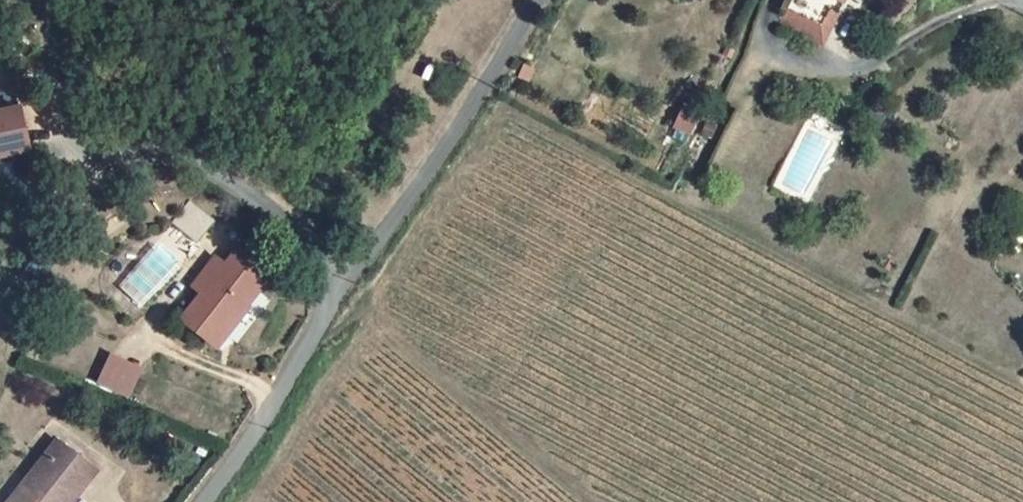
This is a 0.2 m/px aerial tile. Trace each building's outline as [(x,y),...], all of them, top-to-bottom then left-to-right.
[(821,34),(837,0),(794,0),(786,17),(821,34)] [(786,17),(780,31),(815,47),(821,34),(786,17)] [(27,125),(19,81),(0,84),(0,130),(27,125)] [(670,137),(691,145),(703,114),(682,106),(670,137)] [(196,202),(177,223),(199,246),(221,224),(196,202)] [(207,290),(180,321),(210,347),(257,294),(219,260),(199,283),(207,290)] [(109,353),(95,383),(128,399),(142,368),(109,353)] [(3,501),(39,501),(45,494),(51,499),(91,448),(50,416),(0,482),(0,500),(3,501)]
